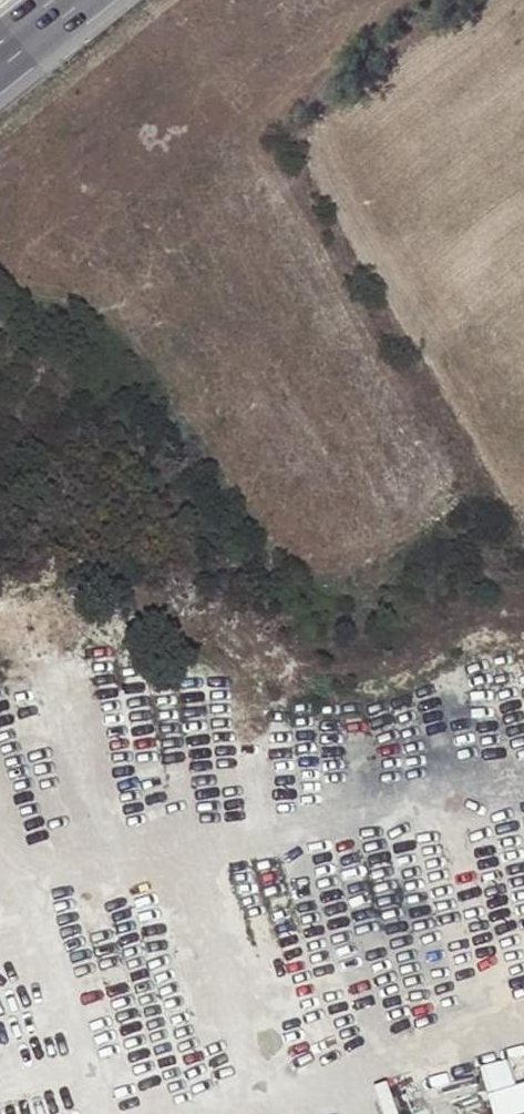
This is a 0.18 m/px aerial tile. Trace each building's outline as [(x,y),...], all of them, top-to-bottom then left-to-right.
[(493,1113),(513,1113),(523,1111),(523,1082),(487,1092),(493,1113)]
